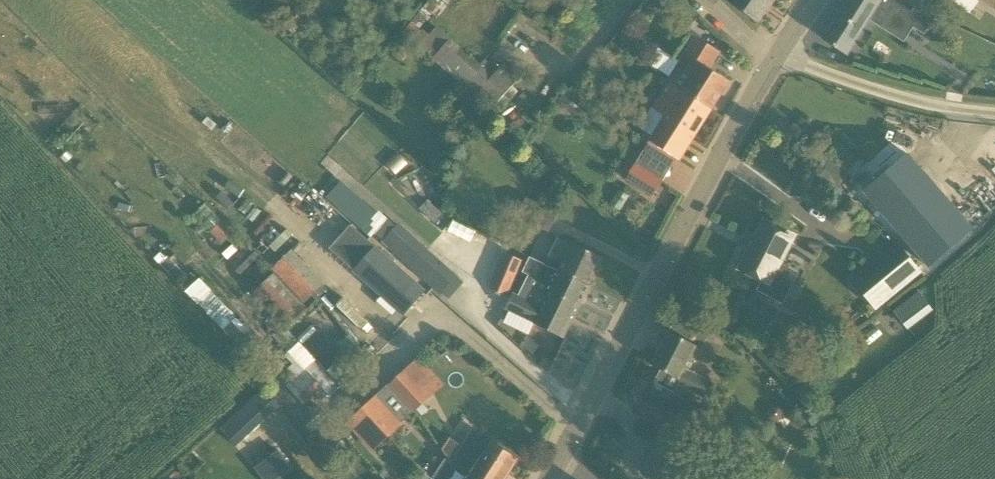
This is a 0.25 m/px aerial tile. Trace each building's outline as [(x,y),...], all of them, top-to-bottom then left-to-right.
[(427,8),(439,17),(451,0),(433,0),(427,8)] [(730,2),(758,23),(776,0),(732,0),(730,2)] [(872,14),(882,20),(894,2),(891,0),(850,0),(824,40),(847,54),(858,37),(872,14)] [(994,10),(994,0),(980,0),(994,10)] [(915,6),(904,21),(924,34),(936,16),(915,6)] [(646,43),(627,24),(618,33),(637,52),(646,43)] [(412,42),(491,111),(519,77),(504,64),(492,77),(436,28),(430,35),(423,29),(412,42)] [(669,83),(682,91),(681,92),(711,110),(729,82),(709,69),(720,52),(696,37),(676,68),(670,82),(669,83)] [(669,83),(653,108),(666,116),(650,141),(679,159),(678,160),(679,160),(711,110),(681,92),(682,91),(669,83)] [(837,142),(823,162),(846,178),(857,162),(860,159),(837,142)] [(908,155),(865,193),(929,267),(973,229),(972,229),(908,155)] [(636,164),(626,179),(653,196),(663,181),(636,164)] [(556,215),(527,201),(519,218),(548,231),(556,215)] [(209,230),(220,243),(233,232),(222,219),(209,230)] [(440,294),(456,276),(397,224),(395,226),(388,219),(375,233),(383,241),(382,242),(440,294)] [(765,220),(740,269),(757,278),(763,281),(758,290),(782,302),(797,273),(780,265),(781,264),(795,236),(782,229),(765,220)] [(329,249),(374,288),(404,315),(426,291),(396,264),(350,225),(329,249)] [(564,264),(560,271),(589,286),(603,258),(585,249),(574,244),(573,246),(558,239),(549,256),(564,264)] [(851,282),(870,304),(876,311),(922,273),(916,265),(897,243),(851,282)] [(507,253),(499,272),(513,279),(522,260),(507,253)] [(551,291),(580,305),(589,286),(560,271),(530,257),(523,272),(529,275),(524,285),(539,292),(548,296),(551,291)] [(506,296),(513,279),(499,272),(491,289),(506,296)] [(274,274),(255,292),(287,327),(307,309),(274,274)] [(197,277),(184,289),(238,346),(251,333),(197,277)] [(535,323),(563,337),(580,305),(551,291),(548,296),(539,292),(524,285),(519,296),(513,294),(505,309),(535,323)] [(919,292),(894,311),(908,330),(934,311),(919,292)] [(696,349),(700,351),(707,336),(694,329),(676,320),(669,333),(669,332),(652,364),(662,370),(656,382),(674,391),(678,384),(703,396),(710,382),(686,369),(696,349)] [(303,406),(323,389),(329,396),(341,385),(327,370),(326,371),(316,360),(315,360),(300,342),(285,355),(293,364),(288,369),(295,377),(285,386),(303,406)] [(415,410),(430,397),(406,370),(391,384),(415,410)] [(219,430),(204,444),(221,462),(236,448),(280,406),(264,389),(219,430)] [(364,409),(388,436),(403,422),(378,395),(364,409)] [(388,436),(364,409),(349,422),(373,449),(388,436)] [(683,438),(665,429),(642,473),(653,478),(675,478),(694,444),(683,438)] [(462,445),(451,438),(443,449),(447,457),(446,458),(477,478),(506,478),(512,468),(518,459),(471,430),(462,445)] [(446,458),(432,478),(434,478),(477,478),(446,458)]
